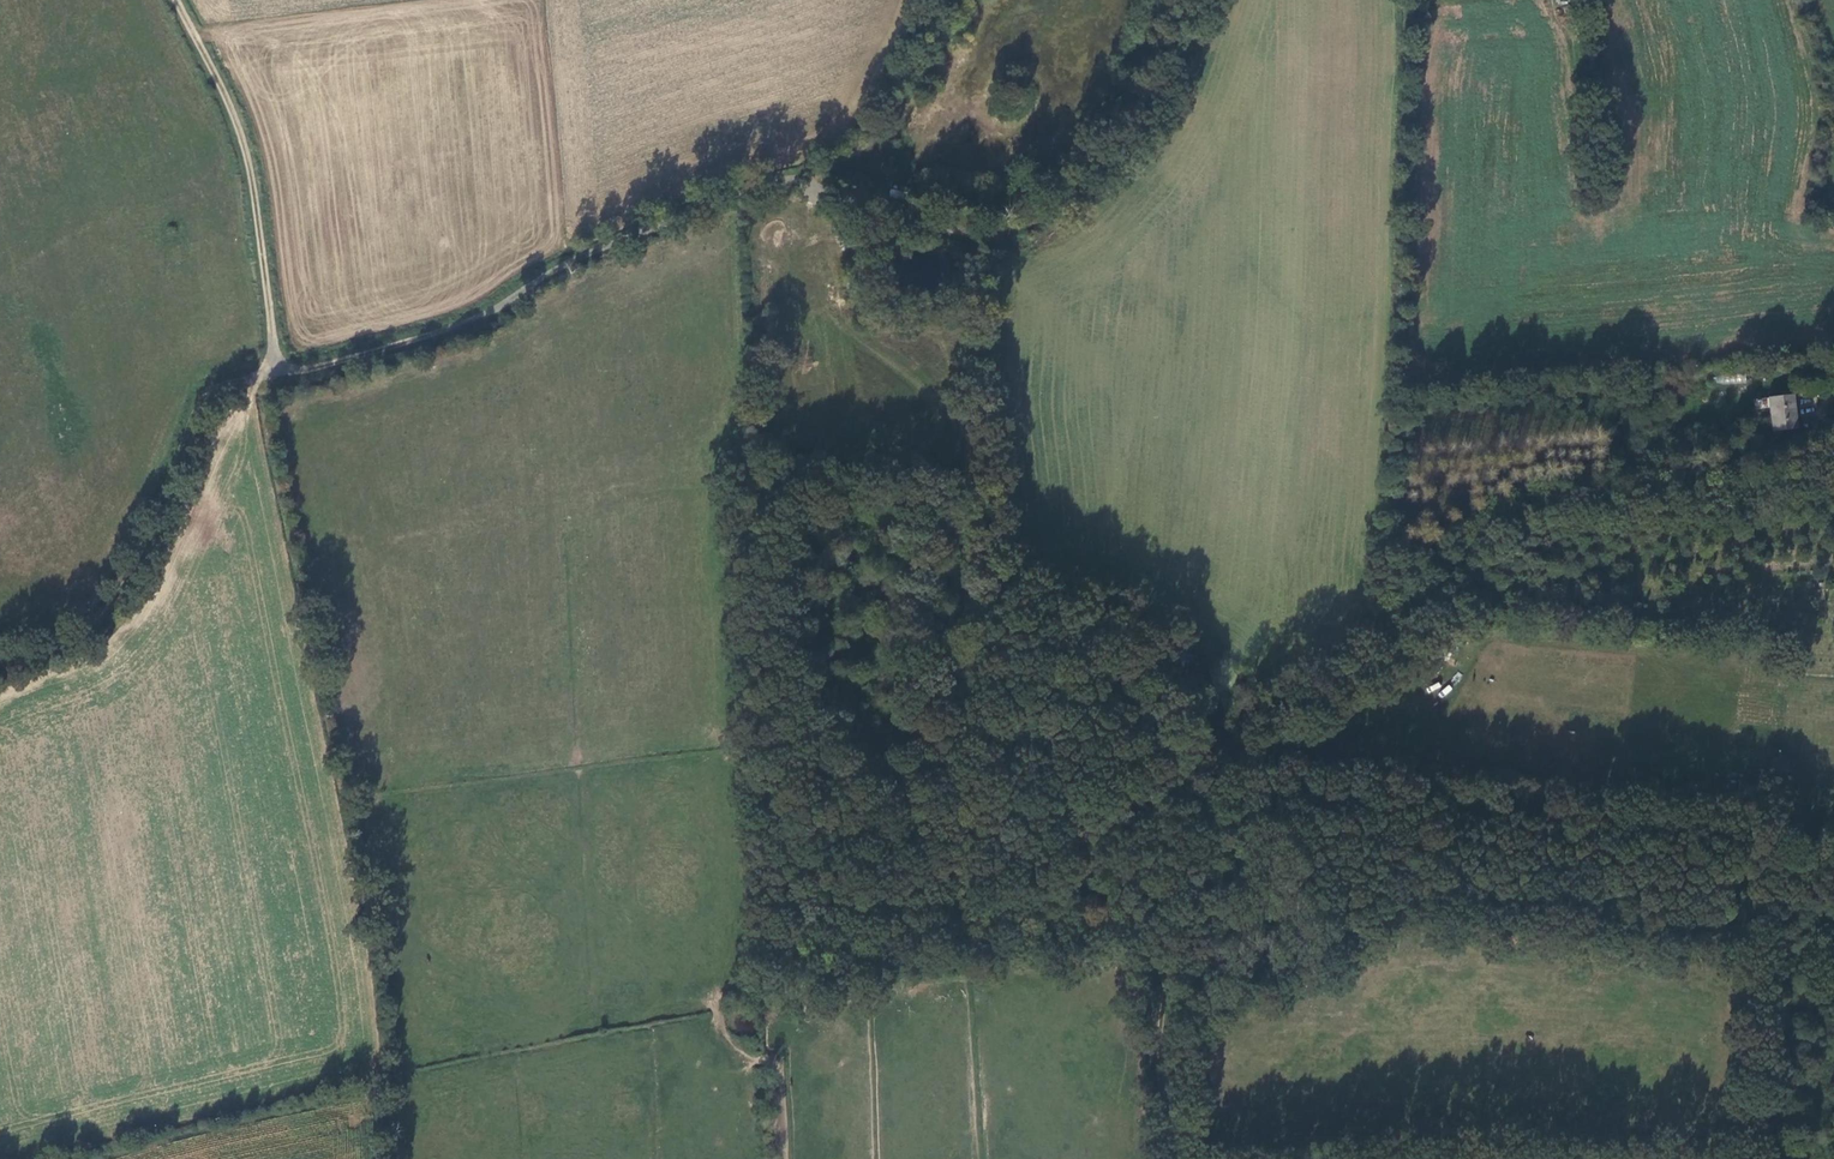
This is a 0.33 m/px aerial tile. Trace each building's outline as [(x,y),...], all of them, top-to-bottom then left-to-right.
[(1772,432),(1795,430),(1792,396),(1768,398),(1772,432)]
